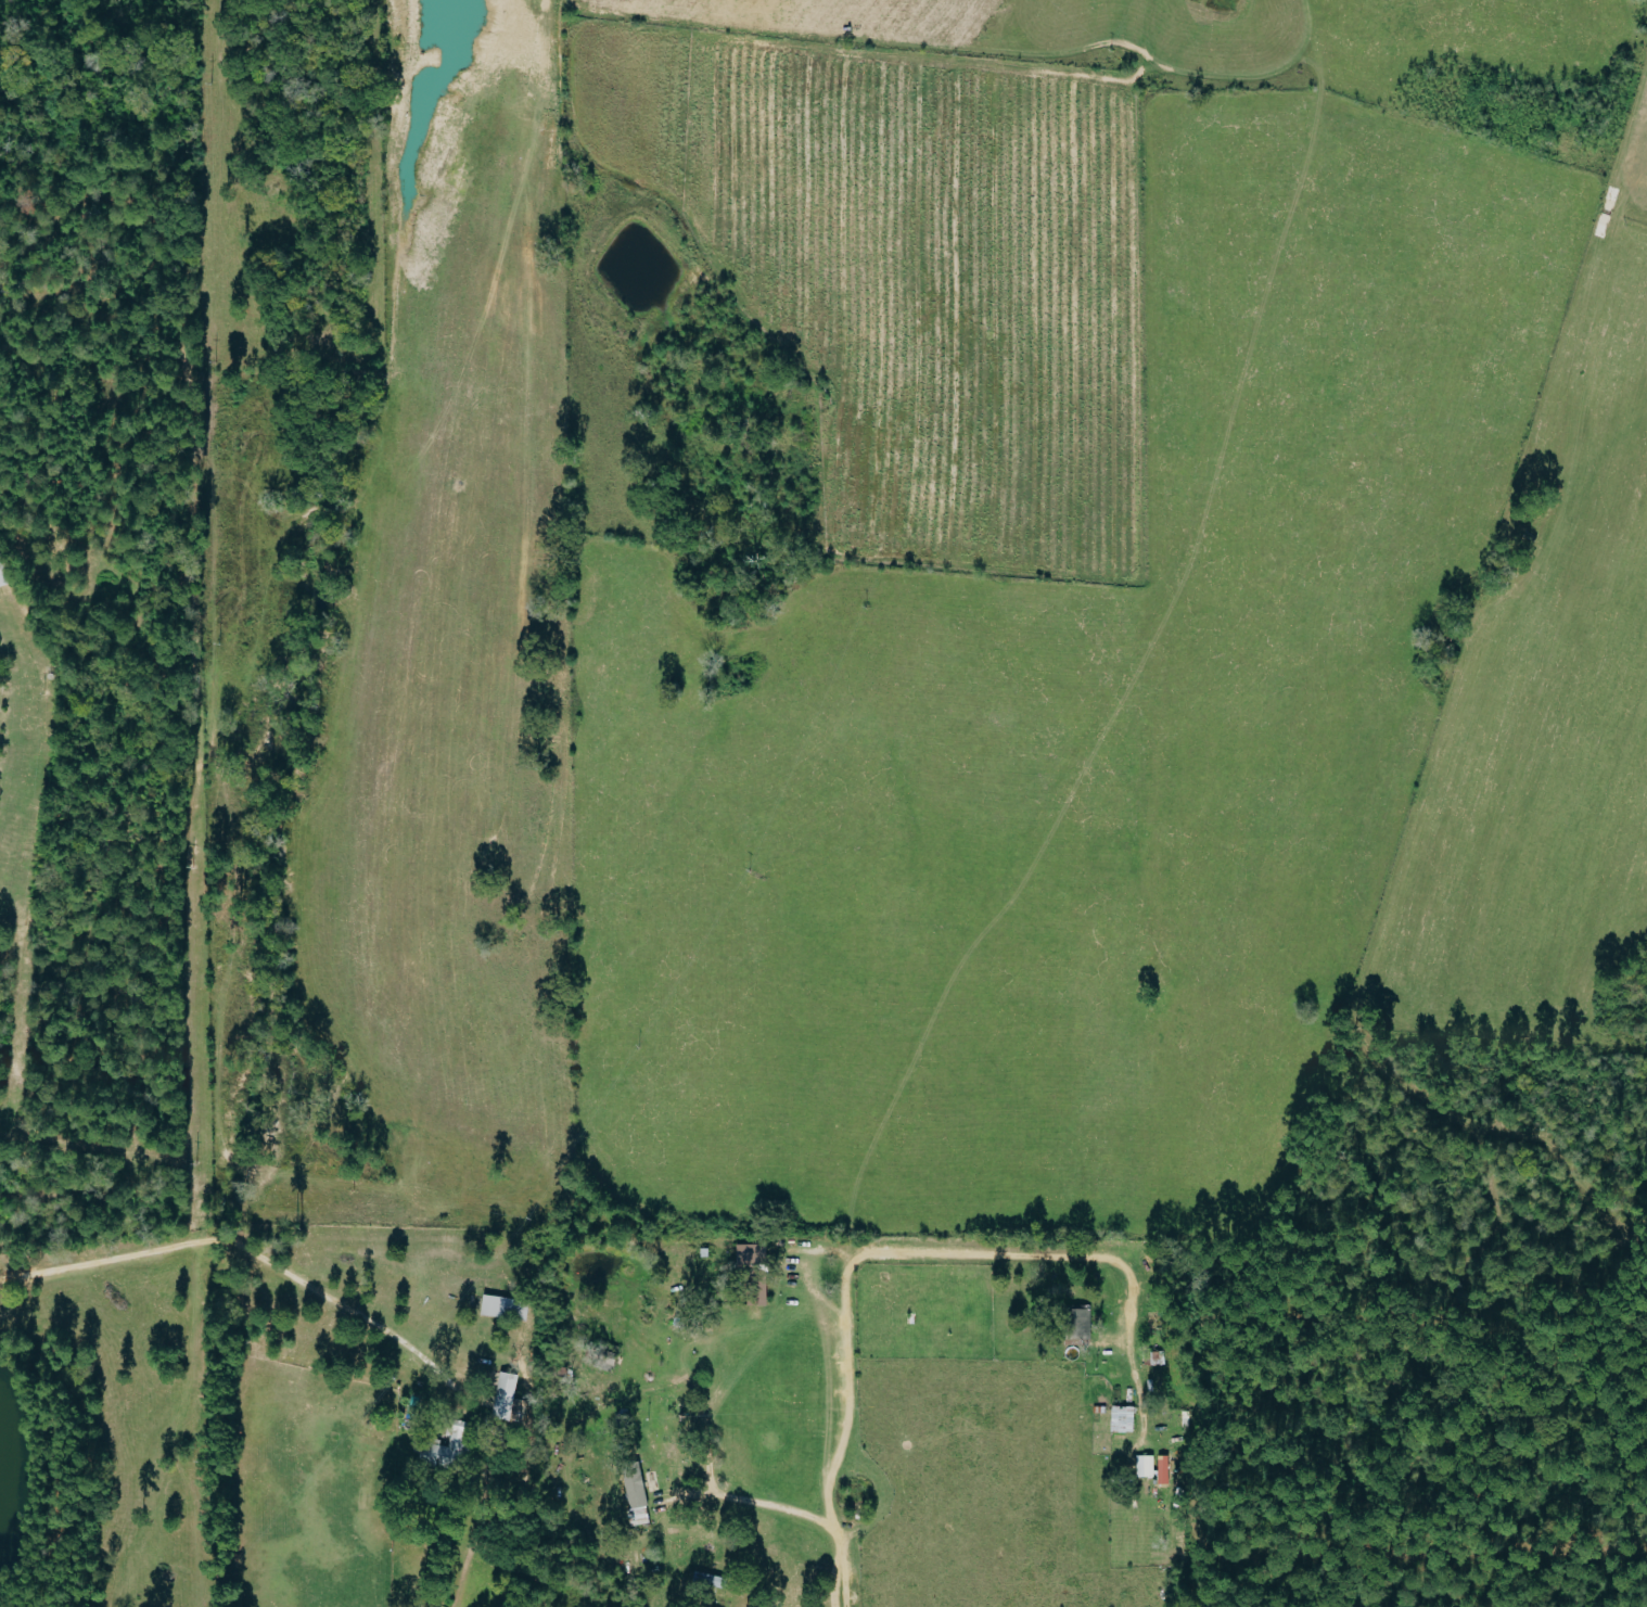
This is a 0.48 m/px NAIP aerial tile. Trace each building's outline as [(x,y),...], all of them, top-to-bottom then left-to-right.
[(11,585),(4,554),(0,555),(0,588),(11,585)] [(740,1269),(760,1268),(759,1244),(739,1245),(740,1269)] [(529,1322),(532,1301),(486,1295),(483,1316),(529,1322)] [(1093,1337),(1093,1308),(1073,1308),(1073,1336),(1093,1337)] [(1168,1365),(1166,1351),(1146,1353),(1147,1368),(1168,1365)] [(519,1375),(502,1372),(494,1418),(512,1421),(519,1375)] [(1136,1434),(1137,1408),(1115,1407),(1113,1433),(1136,1434)] [(430,1442),(426,1463),(461,1470),(465,1451),(472,1453),(476,1435),(471,1434),(473,1425),(457,1421),(451,1447),(430,1442)] [(1157,1478),(1157,1456),(1139,1456),(1139,1477),(1157,1478)] [(1160,1456),(1161,1485),(1172,1485),(1171,1456),(1160,1456)] [(634,1527),(653,1523),(644,1473),(625,1476),(634,1527)] [(731,1580),(698,1572),(696,1583),(729,1591),(731,1580)]
